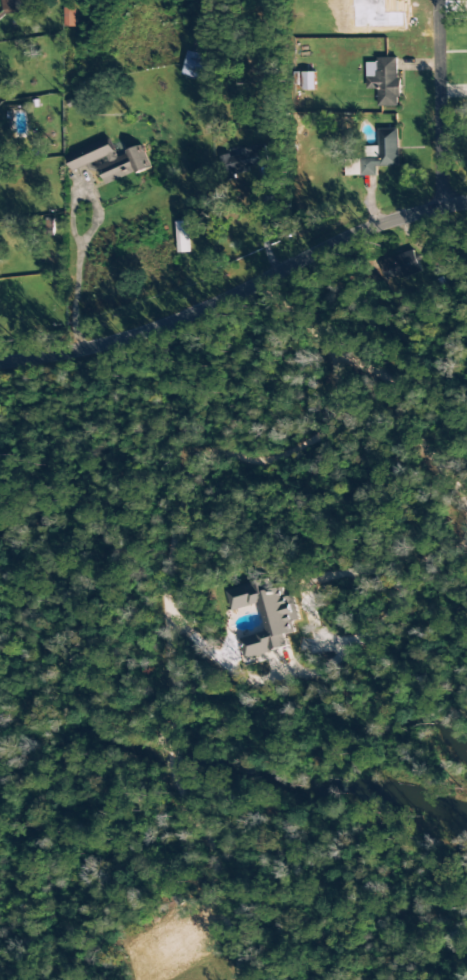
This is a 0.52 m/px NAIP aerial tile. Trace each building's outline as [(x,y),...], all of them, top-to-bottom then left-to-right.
[(24,11),(24,0),(3,0),(3,12),(24,11)] [(208,80),(213,57),(189,52),(183,75),(208,80)] [(399,58),(377,58),(377,63),(367,63),(367,90),(378,90),(379,107),(399,107),(399,58)] [(315,90),(315,73),(303,73),(303,91),(315,90)] [(378,129),(378,147),(362,148),(363,177),(377,176),(377,167),(399,167),(398,129),(378,129)] [(66,156),(72,171),(107,158),(109,163),(99,167),(105,185),(134,174),(135,175),(149,170),(140,148),(116,157),(110,139),(66,156)] [(269,163),(265,144),(231,151),(232,154),(222,156),(226,176),(251,171),(250,167),(269,163)] [(179,253),(190,253),(188,222),(177,222),(179,253)] [(435,268),(444,260),(434,249),(425,257),(435,268)] [(421,270),(413,250),(382,262),(390,282),(421,270)] [(226,591),(231,611),(262,603),(269,632),(239,639),(244,660),(290,648),(287,635),(296,633),(294,622),(300,621),(294,596),(285,598),(283,587),(275,589),(272,579),(226,591)]
